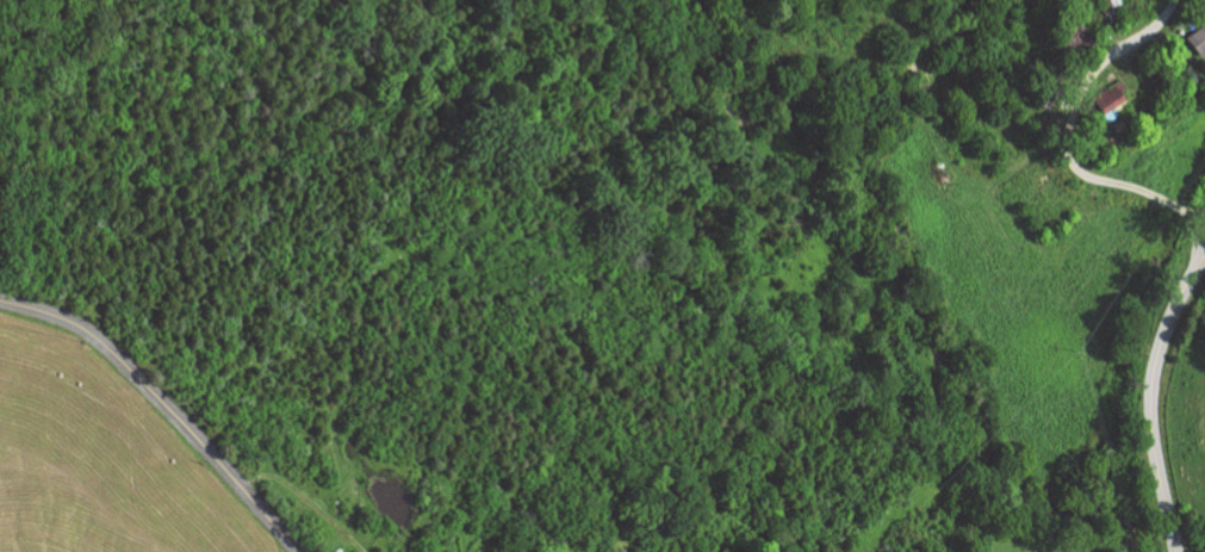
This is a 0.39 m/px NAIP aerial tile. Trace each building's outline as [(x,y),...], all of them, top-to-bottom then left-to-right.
[(1118,0),(1102,0),(1106,25),(1122,21),(1118,0)] [(1074,17),(1098,45),(1085,57),(1091,63),(1073,80),(1061,66),(1069,58),(1056,44),(1062,39),(1055,32),(1074,17)] [(1204,49),(1204,21),(1186,36),(1199,54),(1204,49)] [(1089,111),(1083,104),(1116,79),(1124,89),(1119,92),(1123,97),(1111,106),(1116,112),(1106,119),(1095,106),(1089,111)]
